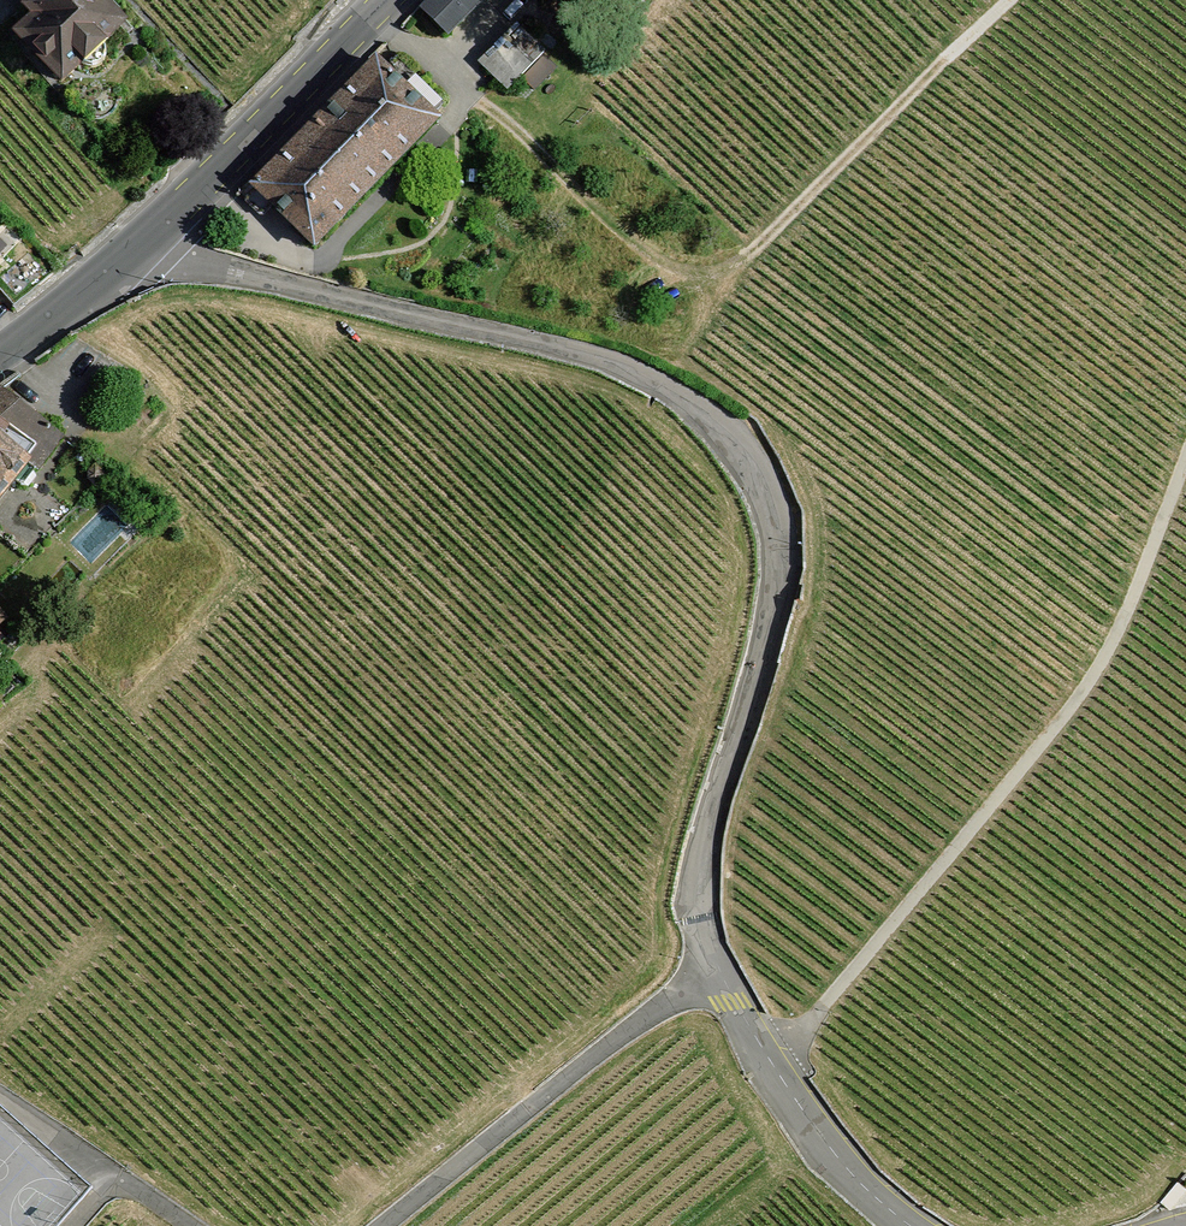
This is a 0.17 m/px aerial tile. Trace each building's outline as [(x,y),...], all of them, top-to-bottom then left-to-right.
[(5,16),(59,76),(123,19),(106,0),(23,0),(5,16)] [(424,10),(447,31),(476,0),(433,0),(424,10)] [(480,62),(509,89),(547,50),(518,22),(480,62)] [(375,62),(247,196),(307,253),(435,119),(375,62)] [(0,388),(0,433),(29,457),(55,432),(1,387),(0,388)] [(36,463),(29,457),(0,433),(0,501),(36,463)] [(1180,1183),(1160,1204),(1168,1211),(1185,1192),(1185,1189),(1180,1183)]
